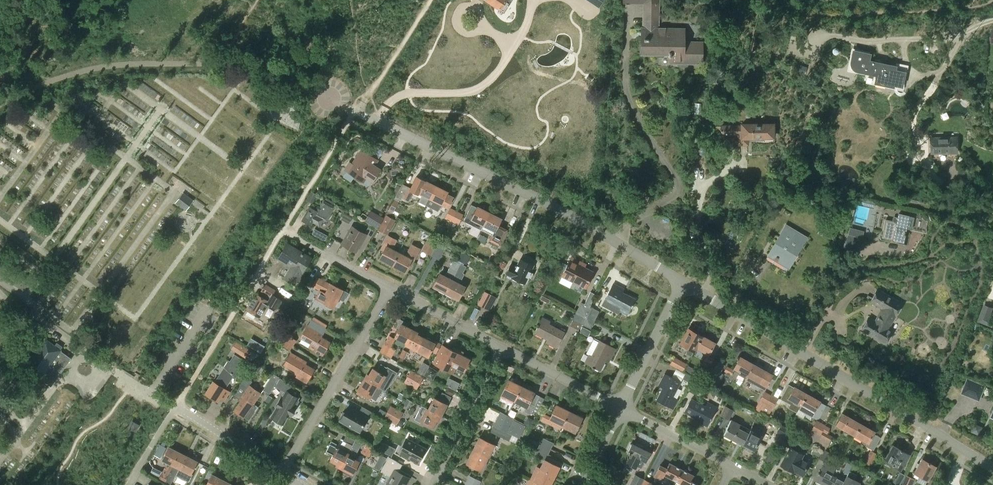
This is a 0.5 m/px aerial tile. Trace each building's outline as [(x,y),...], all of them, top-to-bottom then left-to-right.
[(511,0),(486,0),(503,12),(511,0)] [(658,6),(660,6),(660,0),(623,0),(623,5),(644,6),(643,29),(642,29),(641,53),(668,53),(668,56),(670,56),(670,62),(702,63),(703,43),(683,42),(684,29),(657,29),(658,6)] [(869,54),(853,50),(849,69),(865,72),(865,73),(866,71),(877,74),(875,82),(898,87),(899,87),(901,87),(902,85),(904,73),(894,70),(895,66),(868,61),(870,53),(869,53),(869,54)] [(800,65),(797,73),(803,75),(806,67),(800,65)] [(700,114),(701,103),(692,103),(691,113),(700,114)] [(285,108),(284,125),(296,125),(297,108),(285,108)] [(773,137),(773,124),(742,125),(742,126),(721,126),(721,134),(739,134),(739,144),(747,144),(747,137),(756,137),(756,140),(763,140),(763,137),(773,137)] [(931,153),(956,152),(955,137),(930,138),(931,153)] [(362,182),(377,160),(361,150),(351,164),(349,163),(344,170),(362,182)] [(425,205),(435,186),(415,177),(410,188),(401,184),(395,197),(400,199),(401,197),(407,200),(412,191),(417,193),(418,193),(421,195),(418,202),(425,205)] [(446,192),(435,186),(425,205),(437,211),(440,204),(447,207),(452,197),(451,197),(445,194),(446,192)] [(187,209),(195,199),(185,191),(177,201),(187,209)] [(312,204),(317,195),(312,192),(306,200),(312,204)] [(393,212),(399,201),(394,199),(388,210),(393,212)] [(326,222),(334,207),(324,202),(320,208),(314,205),(312,209),(310,207),(302,221),(311,226),(312,223),(319,227),(323,220),(326,222)] [(477,208),(471,205),(462,221),(480,230),(488,213),(477,208)] [(845,225),(849,210),(841,208),(837,223),(845,225)] [(451,222),(456,212),(450,209),(444,219),(451,222)] [(377,229),(382,218),(369,211),(364,222),(377,229)] [(386,215),(378,230),(387,235),(396,220),(395,220),(397,217),(388,212),(386,215)] [(457,225),(462,215),(456,212),(451,222),(445,234),(451,237),(457,225)] [(500,219),(488,213),(480,230),(475,240),(483,244),(488,234),(491,236),(489,240),(498,245),(506,231),(497,226),(500,219)] [(894,217),(893,218),(892,221),(885,219),(881,236),(902,241),(905,228),(911,230),(914,217),(898,213),(897,217),(894,217)] [(793,260),(806,238),(785,225),(768,255),(784,264),(788,257),(793,260)] [(357,226),(351,228),(342,244),(355,252),(364,235),(359,232),(357,226)] [(856,250),(860,236),(849,232),(844,246),(856,250)] [(421,250),(430,255),(438,240),(429,235),(421,250)] [(391,265),(398,253),(391,249),(395,240),(388,236),(383,245),(386,246),(379,259),(391,265)] [(446,244),(438,240),(430,255),(438,259),(446,244)] [(302,271),(309,258),(287,244),(279,258),(293,266),(285,278),(293,283),(295,281),(299,274),(301,271),(302,271)] [(410,266),(419,249),(411,245),(405,256),(398,253),(391,265),(404,272),(408,264),(410,266)] [(470,256),(461,252),(457,260),(466,265),(470,256)] [(585,287),(592,273),(580,266),(581,263),(571,258),(563,273),(578,281),(577,283),(585,287)] [(524,284),(533,266),(520,259),(516,268),(510,265),(504,277),(507,279),(508,276),(524,284)] [(458,264),(452,261),(451,265),(444,277),(439,274),(433,287),(445,293),(460,264),(459,264),(458,264)] [(458,299),(464,287),(458,284),(463,275),(461,274),(465,267),(460,264),(445,293),(458,299)] [(299,274),(295,281),(300,284),(304,277),(299,274)] [(329,284),(317,277),(312,286),(319,290),(314,298),(320,301),(334,308),(338,299),(344,302),(348,293),(330,283),(329,284)] [(280,300),(272,295),(275,290),(265,284),(258,296),(255,294),(246,309),(259,317),(267,303),(275,308),(280,300)] [(627,314),(634,299),(622,293),(624,290),(613,284),(605,300),(621,308),(619,311),(627,314)] [(894,316),(901,305),(876,290),(869,302),(882,309),(874,321),(868,318),(861,330),(885,344),(892,332),(883,327),(890,314),(894,316)] [(590,306),(596,294),(590,292),(585,303),(590,306)] [(488,311),(495,299),(485,293),(478,305),(488,311)] [(586,320),(592,309),(589,308),(590,306),(585,303),(581,302),(577,311),(583,313),(581,317),(582,318),(586,320)] [(594,324),(600,311),(590,306),(589,308),(592,309),(586,320),(594,324)] [(978,321),(987,325),(992,310),(992,309),(984,306),(978,321)] [(291,318),(294,312),(289,309),(286,315),(291,318)] [(579,329),(581,324),(579,323),(582,318),(581,317),(583,313),(577,311),(570,325),(579,329)] [(556,348),(564,333),(548,325),(550,321),(542,317),(534,333),(547,339),(545,343),(556,348)] [(591,330),(594,324),(586,320),(582,318),(579,323),(581,324),(591,330)] [(406,343),(412,331),(405,327),(407,324),(400,320),(397,324),(399,325),(397,329),(398,329),(394,337),(406,343)] [(329,341),(321,337),(322,334),(307,326),(300,339),(310,344),(308,348),(322,355),(330,341),(329,341)] [(582,327),(579,332),(587,336),(589,331),(582,327)] [(694,351),(696,347),(702,337),(689,329),(681,344),(686,347),(686,354),(691,356),(694,351)] [(424,339),(422,338),(416,335),(417,333),(412,331),(406,343),(405,345),(427,357),(431,351),(436,354),(441,345),(434,342),(433,344),(431,343),(430,341),(430,339),(428,338),(426,339),(424,339)] [(289,350),(292,346),(283,339),(276,334),(273,338),(289,350)] [(292,346),(297,340),(288,334),(283,339),(292,346)] [(390,358),(394,351),(389,348),(394,339),(389,336),(380,353),(390,358)] [(709,354),(714,344),(702,337),(696,347),(709,354)] [(50,385),(70,358),(60,350),(60,349),(45,338),(25,365),(43,379),(50,385)] [(251,350),(236,341),(231,349),(246,358),(251,350)] [(609,360),(615,349),(599,341),(591,357),(588,355),(584,363),(599,371),(606,358),(609,360)] [(463,353),(454,348),(453,351),(449,349),(447,351),(441,348),(433,363),(453,373),(456,368),(463,371),(470,359),(461,355),(463,353)] [(399,356),(400,357),(399,360),(403,362),(404,359),(408,352),(403,350),(399,356)] [(259,356),(259,355),(253,351),(248,358),(251,360),(259,356)] [(306,382),(307,381),(313,369),(304,364),(305,362),(290,353),(283,365),(298,373),(296,377),(306,382)] [(214,383),(212,382),(205,393),(216,401),(219,397),(223,399),(228,392),(225,390),(233,376),(236,378),(246,362),(234,354),(229,361),(228,360),(214,383)] [(711,365),(714,359),(707,354),(703,361),(711,365)] [(683,371),(686,364),(673,358),(670,364),(683,371)] [(745,378),(747,375),(752,365),(740,358),(735,368),(739,371),(738,374),(745,378)] [(724,365),(718,362),(708,380),(716,385),(723,374),(720,373),(724,365)] [(376,386),(385,391),(395,374),(380,365),(376,371),(372,369),(369,375),(367,374),(364,378),(376,386)] [(763,389),(765,385),(770,376),(765,373),(765,372),(752,365),(747,375),(758,381),(756,385),(763,389)] [(687,366),(684,372),(689,375),(692,369),(687,366)] [(734,370),(727,366),(724,371),(731,375),(734,370)] [(433,380),(437,372),(429,367),(425,376),(433,380)] [(419,383),(423,377),(411,370),(407,376),(419,383)] [(273,373),(263,390),(269,393),(279,377),(273,373)] [(691,383),(694,377),(685,373),(682,379),(691,383)] [(673,409),(678,400),(673,396),(680,382),(664,374),(658,385),(662,388),(656,400),(667,406),(673,409)] [(417,389),(419,383),(407,376),(404,382),(417,389)] [(696,395),(704,381),(695,376),(688,390),(696,395)] [(252,381),(246,377),(233,395),(241,400),(233,410),(243,417),(248,420),(257,407),(253,404),(260,394),(249,386),(252,381)] [(370,396),(376,386),(364,378),(358,389),(370,396)] [(450,378),(447,385),(458,390),(461,383),(450,378)] [(280,399),(279,401),(276,407),(271,417),(283,424),(288,414),(290,415),(298,402),(296,401),(298,398),(289,393),(292,387),(280,379),(275,386),(285,392),(281,399),(280,399)] [(978,400),(984,387),(968,379),(962,392),(978,400)] [(514,400),(521,386),(509,381),(502,395),(514,400)] [(798,410),(803,401),(807,395),(788,385),(780,400),(798,410)] [(531,415),(533,411),(539,398),(533,396),(534,393),(521,386),(514,400),(526,406),(524,411),(531,415)] [(761,414),(771,394),(764,391),(754,410),(761,414)] [(768,417),(778,398),(771,394),(761,414),(768,417)] [(428,410),(441,416),(446,404),(426,395),(423,403),(430,406),(428,410)] [(816,419),(818,418),(825,406),(807,395),(803,401),(798,410),(816,419)] [(405,397),(401,404),(406,407),(410,401),(405,397)] [(705,406),(695,401),(691,399),(684,412),(698,420),(697,422),(707,426),(717,407),(707,402),(705,406)] [(399,420),(403,413),(390,405),(386,413),(399,420)] [(358,413),(348,407),(344,413),(343,412),(339,419),(340,420),(340,421),(360,432),(367,418),(369,419),(372,412),(371,412),(362,406),(358,413)] [(439,421),(441,416),(428,410),(421,406),(415,420),(420,422),(421,420),(433,426),(436,419),(439,421)] [(561,426),(568,412),(556,406),(550,417),(544,414),(541,420),(551,425),(553,422),(561,426)] [(729,420),(734,410),(725,406),(720,416),(729,420)] [(380,409),(377,414),(383,418),(383,417),(386,413),(380,409)] [(520,438),(526,426),(512,420),(513,419),(500,412),(494,426),(518,438),(520,438)] [(574,432),(581,418),(568,412),(561,426),(574,432)] [(399,420),(386,413),(383,417),(396,425),(399,420)] [(855,435),(860,425),(842,415),(836,425),(855,435)] [(531,427),(533,421),(528,418),(525,425),(531,427)] [(134,431),(138,425),(133,421),(129,427),(134,431)] [(750,431),(749,431),(731,421),(723,435),(742,445),(750,431)] [(814,444),(825,426),(817,422),(807,440),(814,444)] [(872,450),(879,438),(873,435),(874,433),(860,425),(855,435),(867,442),(865,446),(872,450)] [(516,443),(518,438),(494,426),(491,431),(504,438),(516,443)] [(753,451),(761,437),(763,432),(752,426),(749,431),(750,431),(742,445),(746,447),(745,450),(751,453),(752,450),(753,451)] [(779,426),(775,434),(779,436),(775,444),(781,447),(789,432),(779,426)] [(825,450),(832,438),(826,435),(829,429),(825,426),(814,444),(825,450)] [(346,455),(356,439),(347,434),(343,441),(346,443),(342,451),(329,444),(326,451),(333,455),(330,460),(341,466),(346,455)] [(802,476),(808,464),(800,460),(803,455),(796,452),(801,443),(789,436),(784,445),(789,448),(780,465),(793,473),(793,472),(802,476)] [(486,458),(493,445),(479,438),(472,451),(486,458)] [(550,449),(552,444),(542,438),(539,444),(550,449)] [(363,447),(365,443),(356,439),(346,455),(341,466),(340,467),(351,474),(358,462),(353,459),(360,445),(363,447)] [(417,463),(424,450),(407,440),(400,453),(417,463)] [(391,456),(395,448),(379,441),(375,448),(391,456)] [(369,457),(373,447),(365,443),(361,453),(369,457)] [(642,449),(643,446),(636,443),(634,446),(631,444),(631,445),(630,444),(627,451),(628,451),(628,452),(629,453),(628,454),(630,455),(626,464),(635,468),(636,465),(641,468),(644,461),(645,462),(649,453),(642,449)] [(547,455),(550,449),(539,444),(536,449),(544,453),(544,454),(547,455)] [(884,461),(900,470),(909,453),(903,449),(902,451),(893,446),(884,461)] [(154,468),(151,475),(159,479),(164,482),(168,484),(170,484),(178,468),(179,468),(185,456),(168,448),(162,459),(168,462),(163,472),(154,468)] [(541,459),(544,454),(544,453),(536,449),(533,455),(541,459)] [(771,463),(777,452),(771,449),(765,460),(771,463)] [(827,462),(831,454),(823,449),(819,457),(827,462)] [(870,466),(877,454),(870,450),(868,455),(866,454),(864,457),(866,458),(863,462),(870,466)] [(480,470),(486,458),(472,451),(466,463),(480,470)] [(196,462),(185,456),(179,468),(190,474),(196,462)] [(409,478),(394,470),(398,463),(389,457),(380,472),(390,477),(385,484),(405,484),(409,478)] [(928,482),(936,467),(921,459),(913,473),(928,482)] [(558,467),(544,460),(539,469),(536,467),(529,480),(533,482),(539,484),(549,484),(558,467)] [(681,470),(669,464),(666,469),(659,466),(653,477),(660,481),(663,475),(675,481),(681,470)] [(843,483),(825,474),(829,466),(824,464),(815,481),(822,484),(842,484),(843,483)] [(690,482),(693,476),(681,470),(675,481),(682,484),(696,484),(690,482)] [(842,484),(858,484),(860,483),(854,480),(857,475),(849,471),(843,483),(842,484)] [(905,475),(899,472),(896,478),(895,478),(893,481),(894,482),(893,483),(898,484),(899,484),(905,475)] [(217,478),(211,475),(205,484),(228,484),(217,478)] [(643,480),(634,475),(630,484),(640,484),(643,480)] [(914,479),(906,475),(902,484),(911,484),(914,479)] [(479,482),(468,476),(466,482),(471,484),(477,484),(479,482)]
